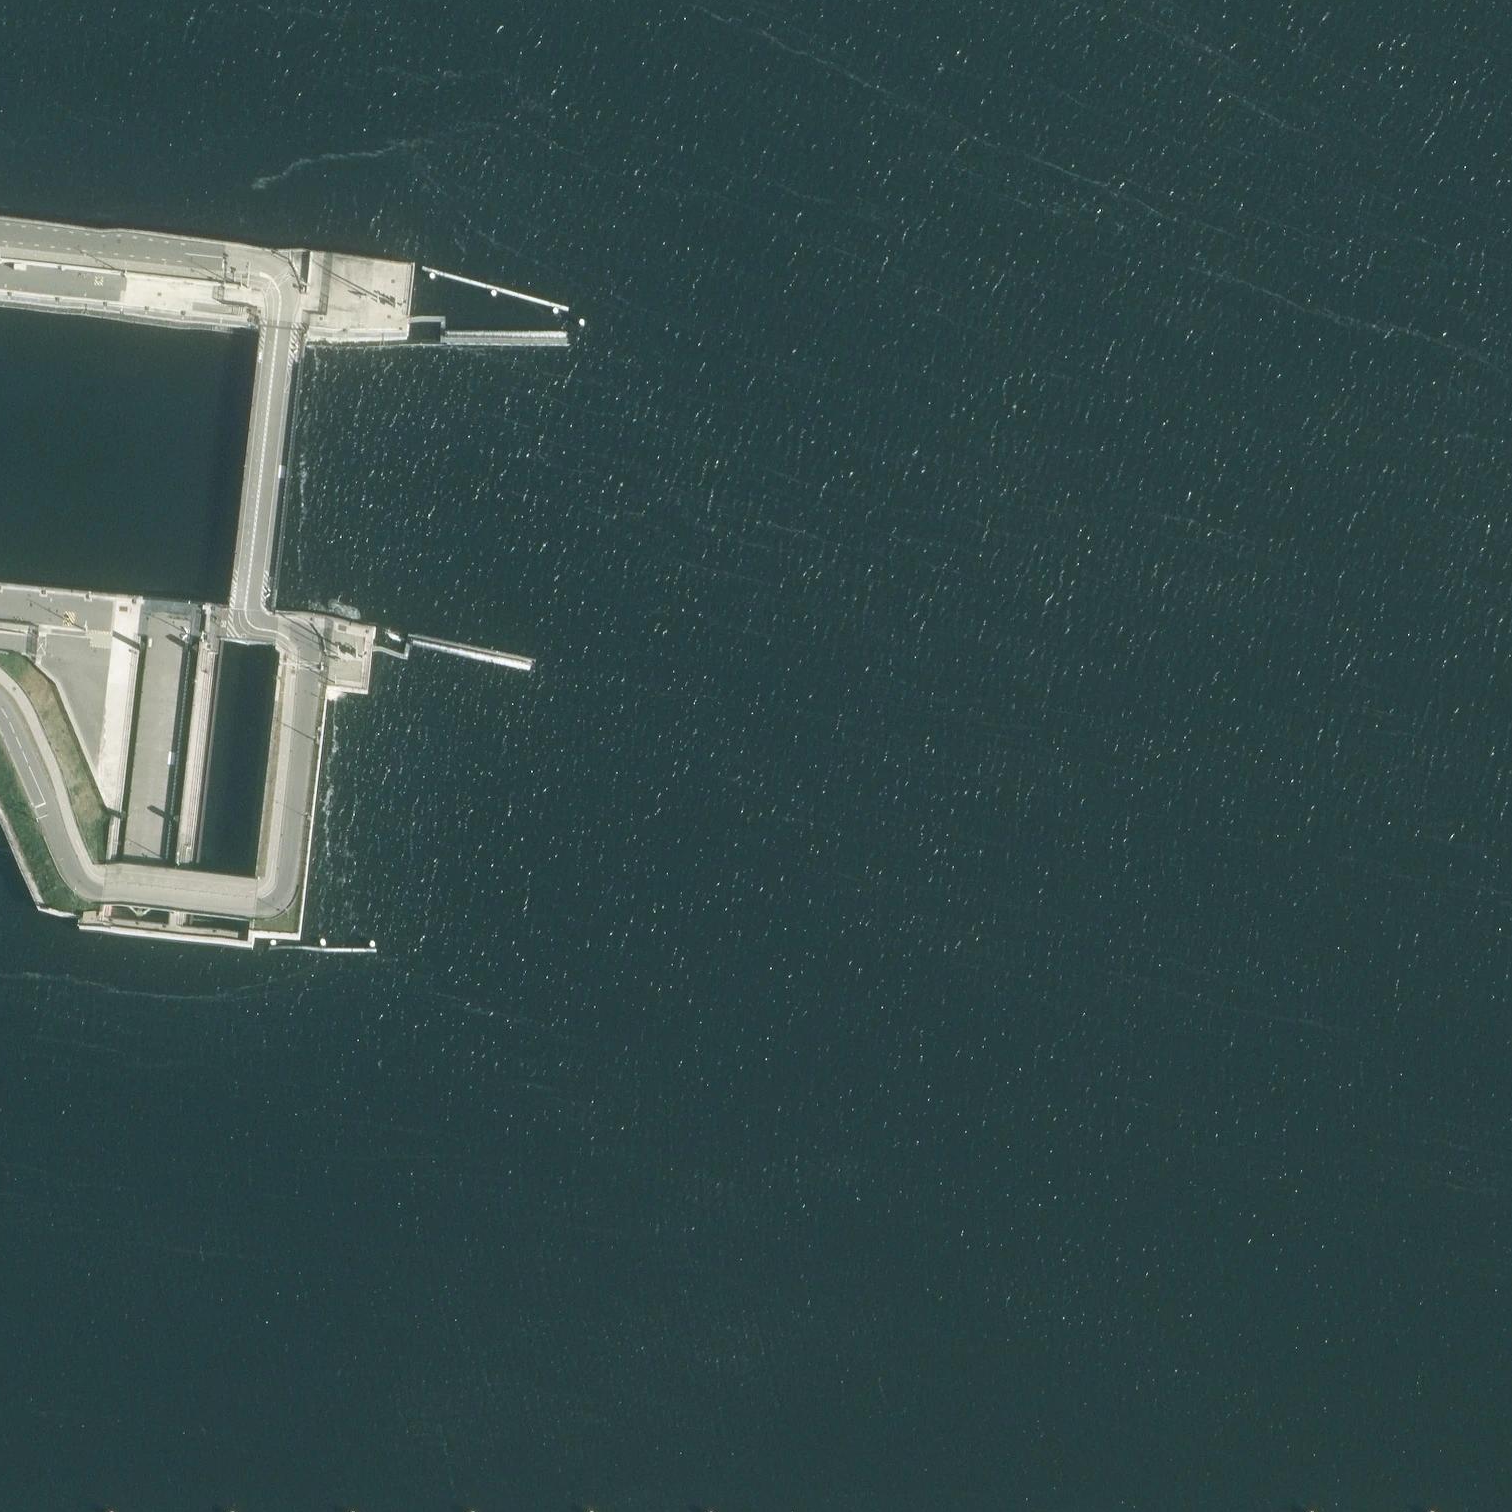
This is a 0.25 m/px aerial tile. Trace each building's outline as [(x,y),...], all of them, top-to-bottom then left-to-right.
[(254,936),(299,941),(326,700),(369,694),(376,627),(337,622),(277,614),(241,934),(193,929),(229,609),(198,605),(162,924),(111,918),(147,599),(117,595),(79,930),(252,949),(254,936)]
